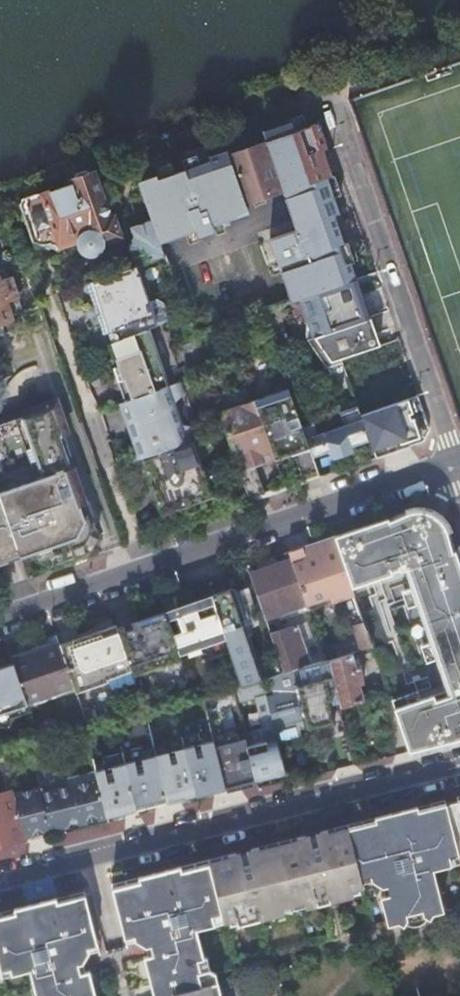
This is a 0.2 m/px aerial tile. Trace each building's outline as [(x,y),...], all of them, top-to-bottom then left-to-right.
[(306,126),(302,115),(288,119),(289,121),(263,131),(266,140),(306,126)] [(327,149),(318,122),(306,126),(266,140),(265,140),(266,142),(228,155),(227,150),(208,156),(210,161),(199,165),(185,170),(174,173),(160,178),(158,179),(156,174),(138,181),(152,222),(160,244),(186,234),(194,231),(196,231),(199,237),(215,232),(212,225),(213,225),(222,222),(248,213),(245,204),(252,201),(264,197),(282,190),(290,214),(296,230),(269,239),(277,260),(281,271),(292,301),(300,298),(351,280),(356,279),(350,262),(343,242),(334,214),(339,213),(334,198),(334,197),(327,178),(332,176),(323,150),(327,149)] [(199,165),(196,155),(182,159),(185,170),(199,165)] [(174,173),(171,163),(157,168),(160,178),(174,173)] [(51,242),(53,241),(55,240),(57,246),(81,239),(84,251),(88,253),(97,250),(99,247),(97,243),(120,236),(113,216),(108,217),(93,173),(70,181),(71,184),(43,194),(35,193),(20,198),(19,204),(32,244),(35,247),(39,245),(41,246),(44,246),(47,245),(49,244),(51,242)] [(334,197),(341,195),(334,175),(332,176),(327,178),(334,197)] [(252,201),(254,207),(266,202),(264,197),(252,201)] [(136,265),(164,255),(160,244),(152,222),(132,229),(136,238),(131,248),(136,265)] [(213,225),(216,235),(225,232),(222,222),(213,225)] [(186,234),(189,244),(198,241),(194,231),(186,234)] [(350,262),(357,260),(351,240),(343,242),(350,262)] [(11,276),(3,253),(0,254),(0,279),(11,276)] [(277,260),(267,263),(272,275),(281,271),(277,260)] [(147,330),(166,323),(160,305),(153,301),(146,303),(133,266),(89,281),(93,294),(89,295),(102,334),(117,328),(121,339),(147,330)] [(13,320),(11,315),(23,311),(11,276),(0,279),(0,324),(13,320)] [(354,291),(351,280),(300,298),(308,322),(308,339),(312,338),(320,335),(322,335),(369,318),(359,289),(354,291)] [(55,407),(23,317),(0,325),(0,425),(55,407)] [(327,358),(329,361),(341,358),(379,345),(378,341),(376,336),(370,318),(369,319),(369,318),(322,335),(320,335),(312,338),(327,358)] [(166,386),(147,330),(121,339),(109,343),(114,356),(119,354),(122,363),(112,366),(123,400),(166,386)] [(329,361),(327,358),(312,338),(308,339),(323,360),(327,366),(343,363),(341,358),(329,361)] [(166,386),(123,400),(121,400),(141,457),(191,441),(199,438),(196,427),(181,424),(174,403),(184,393),(180,381),(166,386)] [(288,388),(254,400),(274,459),(292,453),(303,483),(319,477),(318,476),(313,460),(311,456),(308,447),(301,425),(296,410),(288,388)] [(362,414),(360,415),(362,420),(362,421),(367,418),(380,455),(374,457),(375,459),(418,444),(422,442),(429,429),(417,396),(404,400),(395,403),(399,415),(382,421),(378,409),(362,414)] [(254,400),(217,413),(223,430),(230,450),(237,472),(242,484),(248,502),(265,496),(255,466),(274,459),(254,400)] [(360,415),(357,406),(341,412),(326,417),(313,421),(301,425),(308,447),(311,456),(329,450),(330,453),(331,453),(330,449),(337,446),(338,450),(368,440),(362,421),(362,420),(360,415)] [(191,441),(141,457),(146,472),(150,470),(154,484),(151,485),(156,500),(161,514),(178,508),(211,496),(208,486),(213,475),(212,473),(201,467),(191,441)] [(18,555),(41,548),(47,565),(90,551),(98,535),(90,512),(89,512),(86,502),(87,502),(75,465),(0,490),(0,502),(18,555)] [(18,555),(0,502),(0,562),(18,555)] [(415,510),(371,523),(371,524),(389,575),(403,569),(410,588),(415,604),(424,630),(459,619),(459,569),(445,526),(445,525),(444,524),(441,521),(440,521),(436,517),(434,516),(432,515),(430,514),(429,514),(428,513),(426,512),(425,512),(423,511),(421,511),(418,510),(415,510)] [(354,529),(334,536),(351,587),(377,579),(389,575),(371,524),(371,523),(354,529)] [(302,547),(288,552),(291,558),(302,590),(305,600),(310,616),(336,607),(348,640),(334,645),(339,656),(342,655),(351,652),(354,651),(370,646),(371,646),(354,595),(351,587),(334,536),(317,542),(302,547)] [(291,558),(249,573),(264,615),(305,600),(302,590),(291,558)] [(415,604),(410,588),(400,591),(406,607),(415,604)] [(166,615),(174,641),(199,632),(203,642),(226,634),(224,630),(213,599),(166,615)] [(407,751),(408,751),(408,752),(431,746),(440,744),(451,741),(459,739),(459,619),(424,630),(434,659),(440,675),(445,690),(447,696),(440,698),(439,693),(419,700),(416,691),(390,700),(407,751)] [(103,680),(132,670),(123,645),(115,623),(87,634),(103,680)] [(244,623),(224,630),(226,634),(243,684),(256,680),(262,678),(263,678),(281,673),(276,660),(259,666),(244,623)] [(297,625),(270,633),(284,672),(290,670),(299,667),(310,664),(297,625)] [(87,634),(59,643),(66,664),(74,687),(75,690),(103,680),(87,634)] [(0,667),(0,717),(29,706),(28,704),(74,687),(66,664),(59,643),(9,661),(10,663),(0,667)] [(339,656),(329,659),(333,676),(338,696),(340,706),(341,706),(362,698),(351,652),(342,655),(339,656)] [(326,660),(310,664),(299,667),(303,682),(297,683),(298,689),(295,690),(303,721),(306,720),(308,727),(335,720),(329,698),(326,699),(321,679),(333,676),(329,659),(327,659),(326,660)] [(440,675),(434,659),(425,662),(430,679),(440,675)] [(326,699),(329,698),(338,696),(333,676),(321,679),(326,699)] [(256,680),(243,684),(233,686),(236,700),(265,692),(264,686),(262,678),(256,680)] [(273,726),(274,728),(303,721),(295,690),(267,697),(273,726)] [(273,726),(244,733),(248,746),(256,780),(284,772),(276,739),(277,738),(274,728),(273,726)] [(204,746),(203,741),(200,730),(164,739),(167,750),(169,750),(170,755),(178,753),(177,748),(186,746),(195,744),(196,748),(204,746)] [(331,740),(339,768),(355,764),(348,735),(331,740)] [(226,787),(216,746),(214,739),(203,741),(204,746),(196,748),(195,744),(186,746),(177,748),(178,753),(170,755),(169,750),(167,750),(145,756),(142,756),(143,762),(136,764),(135,759),(112,765),(113,771),(105,773),(104,768),(95,770),(107,817),(226,787)] [(245,739),(216,746),(226,787),(255,780),(245,739)] [(142,756),(145,756),(142,744),(122,750),(122,751),(101,756),(104,768),(105,773),(113,771),(112,765),(135,759),(136,764),(143,762),(142,756)] [(107,817),(95,770),(67,777),(69,785),(41,792),(40,787),(14,793),(26,837),(51,831),(49,824),(55,822),(56,823),(58,826),(60,827),(61,827),(64,827),(66,826),(68,824),(69,821),(69,819),(77,817),(79,824),(107,817)] [(255,780),(226,787),(227,792),(256,785),(255,780)] [(14,791),(9,792),(9,791),(0,794),(0,845),(21,840),(21,839),(26,837),(14,793),(14,791)] [(445,803),(457,853),(459,852),(459,815),(456,801),(451,802),(445,803)] [(445,803),(426,809),(441,868),(450,865),(448,856),(458,854),(457,853),(445,803)] [(375,821),(417,810),(416,806),(374,817),(375,821)] [(346,829),(361,888),(363,887),(362,883),(361,878),(370,876),(371,880),(382,887),(386,886),(388,895),(384,896),(379,897),(386,925),(397,922),(403,925),(404,923),(406,920),(423,916),(426,918),(429,919),(432,914),(443,911),(432,870),(441,868),(426,809),(417,810),(375,821),(362,824),(346,829)] [(49,824),(51,831),(64,828),(64,827),(61,827),(60,827),(58,826),(56,823),(55,822),(49,824)] [(361,888),(346,829),(328,833),(326,829),(318,832),(316,835),(319,845),(321,844),(326,864),(313,867),(308,848),(311,847),(309,838),(304,835),(296,837),(297,841),(259,850),(257,847),(249,849),(247,853),(249,863),(252,862),(257,882),(244,885),(239,865),(242,865),(240,855),(235,852),(227,855),(228,859),(192,868),(174,872),(139,881),(111,888),(117,912),(123,938),(133,936),(134,940),(145,947),(149,946),(152,955),(147,956),(143,957),(150,985),(153,995),(220,995),(217,982),(214,972),(213,973),(209,970),(200,971),(197,960),(203,958),(196,929),(214,925),(212,916),(220,914),(223,923),(228,921),(242,918),(245,917),(246,920),(247,923),(273,916),(272,913),(271,911),(280,908),(306,902),(314,899),(315,902),(316,905),(342,899),(341,896),(340,893),(344,892),(358,889),(361,888)] [(319,845),(311,847),(308,848),(313,867),(326,864),(321,844),(319,845)] [(448,856),(450,865),(459,863),(458,854),(448,856)] [(249,863),(242,865),(239,865),(244,885),(257,882),(252,862),(249,863)] [(139,881),(174,872),(173,868),(138,877),(139,881)] [(359,894),(358,889),(344,892),(345,898),(359,894)] [(0,971),(9,969),(11,974),(29,970),(35,995),(95,995),(89,971),(84,972),(80,973),(78,964),(82,963),(88,952),(87,948),(97,945),(84,895),(56,902),(14,913),(0,916),(0,970),(0,971)] [(13,908),(14,913),(56,902),(55,898),(13,908)] [(307,908),(306,902),(280,908),(282,914),(307,908)] [(214,925),(223,923),(220,914),(212,916),(214,925)] [(422,922),(426,918),(423,916),(406,920),(404,923),(408,925),(416,925),(422,922)] [(243,924),(242,918),(228,921),(229,927),(243,924)] [(206,957),(203,958),(197,960),(200,971),(209,970),(206,957)] [(0,971),(2,977),(11,974),(9,969),(0,971)]
